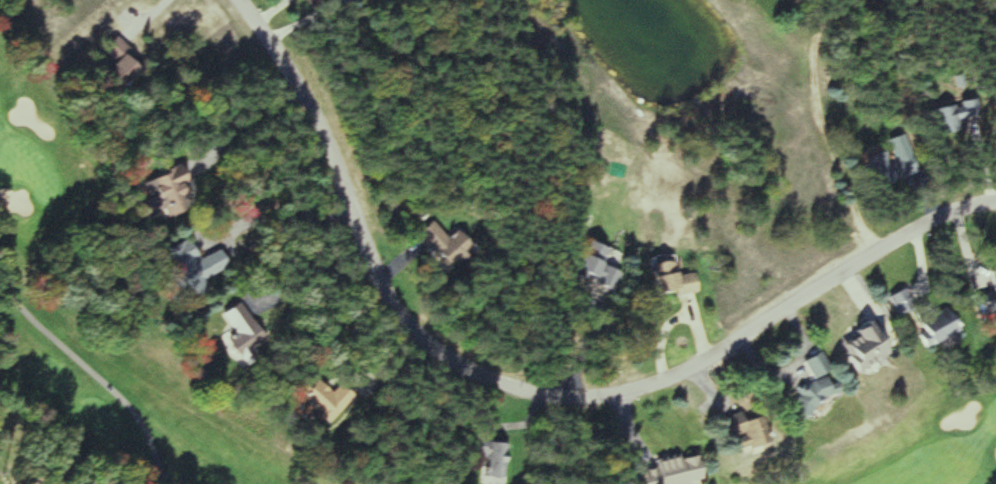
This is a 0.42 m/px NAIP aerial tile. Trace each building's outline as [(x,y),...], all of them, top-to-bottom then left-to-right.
[(108,52),(137,83),(152,70),(123,38),(108,52)] [(961,108),(947,108),(947,135),(961,135),(961,108)] [(901,188),(890,154),(870,161),(882,194),(901,188)] [(456,239),(438,221),(425,235),(456,267),(478,246),(464,232),(456,239)] [(171,251),(192,301),(219,289),(215,281),(236,272),(227,250),(206,259),(197,240),(171,251)] [(586,274),(621,290),(629,273),(621,269),(627,255),(608,246),(603,258),(595,254),(586,274)] [(702,273),(685,276),(681,254),(656,259),(664,299),(706,290),(702,273)] [(355,279),(352,269),(337,274),(340,284),(355,279)] [(894,297),(904,318),(922,309),(913,289),(894,297)] [(971,324),(950,301),(923,325),(944,348),(971,324)] [(251,364),(275,339),(240,305),(226,319),(239,331),(228,342),(251,364)] [(878,321),(853,339),(870,362),(894,344),(878,321)] [(820,357),(813,392),(806,390),(801,415),(824,418),(828,393),(844,396),(847,380),(833,377),(836,359),(820,357)] [(308,401),(335,424),(361,395),(347,383),(338,393),(325,382),(308,401)] [(750,455),(773,448),(764,420),(753,424),(750,413),(731,419),(738,441),(744,438),(750,455)] [(695,483),(711,481),(707,456),(635,467),(638,483),(695,483)]
